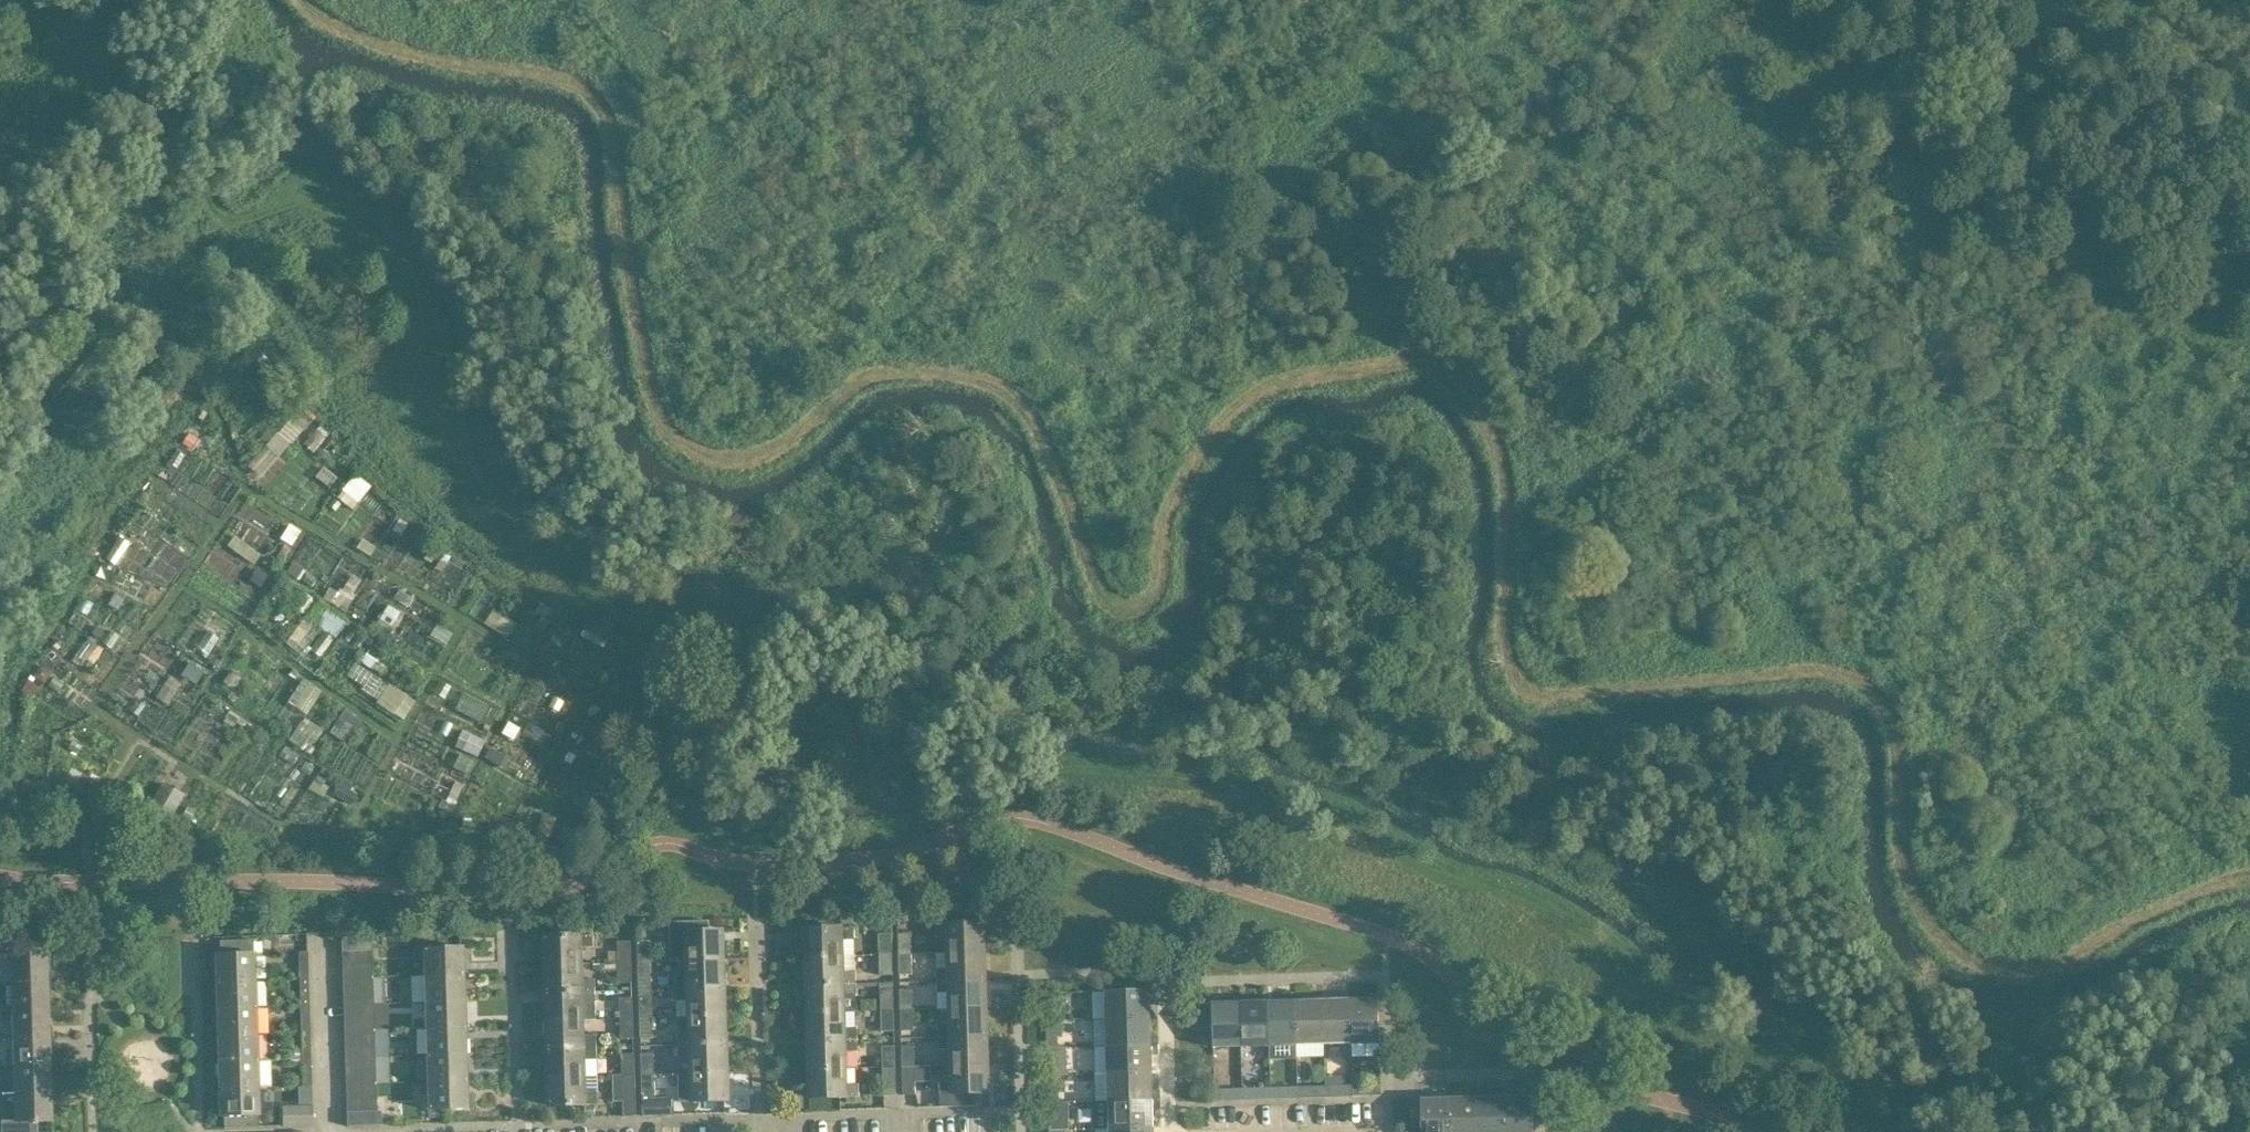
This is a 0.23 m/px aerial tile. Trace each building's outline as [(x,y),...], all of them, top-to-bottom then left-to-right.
[(333,500),(329,513),(348,519),(353,507),(333,500)] [(347,608),(359,581),(349,576),(341,593),(330,588),(325,598),(347,608)] [(330,610),(318,623),(332,637),(344,623),(330,610)] [(507,635),(512,623),(498,617),(493,629),(507,635)] [(168,822),(183,795),(163,784),(148,811),(168,822)] [(710,922),(671,923),(672,961),(690,960),(725,959),(724,932),(711,932),(710,922)] [(984,924),(960,925),(936,925),(936,937),(950,937),(950,952),(985,951),(984,924)] [(855,928),(807,929),(808,956),(844,955),(844,941),(856,941),(855,928)] [(892,953),(891,933),(879,934),(879,954),(892,953)] [(911,953),(911,933),(899,933),(899,953),(911,953)] [(582,948),(596,947),(596,936),(547,937),(548,964),(583,963),(582,948)] [(372,937),(343,937),(343,964),(373,964),(372,937)] [(650,940),(637,941),(638,962),(650,961),(650,940)] [(217,955),(213,955),(213,982),(255,981),(253,941),(217,942),(217,955)] [(631,962),(631,941),(618,942),(618,962),(631,962)] [(421,949),(422,975),(422,976),(463,975),(462,948),(421,949)] [(986,979),(985,951),(950,952),(951,967),(938,968),(939,980),(986,979)] [(46,967),(50,967),(50,956),(46,956),(46,952),(0,953),(0,982),(10,982),(46,981),(46,967)] [(307,952),(298,952),(299,980),(308,980),(307,952)] [(893,974),(892,953),(879,954),(880,974),(893,974)] [(911,974),(911,953),(899,953),(899,974),(911,974)] [(844,955),(808,956),(809,984),(857,982),(857,971),(856,955),(844,955)] [(726,987),(725,959),(690,960),(691,976),(678,977),(678,989),(726,987)] [(651,982),(650,961),(638,962),(639,982),(651,982)] [(632,982),(631,962),(618,962),(619,983),(632,982)] [(583,980),(583,963),(548,964),(548,992),(596,991),(595,979),(583,980)] [(373,978),(373,964),(343,964),(344,978),(373,978)] [(464,1001),(463,975),(422,976),(423,1002),(464,1001)] [(373,990),(373,978),(344,978),(344,991),(373,990)] [(987,1007),(986,979),(939,980),(939,992),(952,992),(952,1008),(987,1007)] [(309,1006),(308,980),(299,980),(300,1006),(309,1006)] [(46,981),(10,982),(0,982),(0,1010),(11,1009),(47,1008),(46,981)] [(255,1007),(255,981),(213,982),(214,1009),(255,1007)] [(857,995),(857,982),(809,984),(810,1012),(845,1011),(845,996),(857,995)] [(726,987),(678,989),(679,1017),(691,1017),(726,1016),(726,987)] [(900,989),(900,1009),(913,1009),(912,989),(900,989)] [(1150,989),(1106,991),(1106,1018),(1151,1017),(1150,989)] [(374,1004),(373,990),(344,991),(344,1005),(374,1004)] [(893,1010),(893,990),(880,990),(881,1010),(893,1010)] [(596,1003),(596,991),(548,992),(549,1021),(584,1020),(583,1003),(596,1003)] [(620,998),(620,1019),(633,1019),(632,997),(620,998)] [(640,1019),(652,1018),(652,997),(639,997),(640,1019)] [(1380,1043),(1379,998),(1351,999),(1352,1043),(1380,1043)] [(1324,1044),(1323,999),(1296,1000),(1297,1045),(1324,1044)] [(1352,1043),(1351,999),(1323,999),(1324,1044),(1352,1043)] [(1057,1000),(1046,1000),(1047,1020),(1057,1020),(1057,1000)] [(1297,1045),(1296,1000),(1269,1001),(1270,1046),(1297,1045)] [(465,1027),(464,1001),(423,1002),(424,1029),(465,1027)] [(1270,1046),(1269,1001),(1241,1002),(1242,1047),(1270,1046)] [(1242,1047),(1241,1002),(1212,1003),(1214,1048),(1242,1047)] [(374,1017),(374,1004),(344,1005),(345,1018),(374,1017)] [(309,1032),(309,1006),(300,1006),(300,1032),(309,1032)] [(256,1034),(255,1007),(214,1009),(215,1035),(256,1034)] [(987,1036),(987,1007),(952,1008),(953,1024),(940,1025),(940,1037),(987,1036)] [(48,1036),(47,1008),(11,1009),(12,1038),(48,1036)] [(913,1030),(913,1009),(900,1009),(901,1030),(913,1030)] [(894,1030),(893,1010),(881,1010),(881,1031),(894,1030)] [(845,1027),(845,1011),(810,1012),(811,1040),(858,1039),(858,1027),(845,1027)] [(727,1044),(726,1016),(691,1017),(692,1033),(679,1033),(680,1045),(727,1044)] [(374,1030),(374,1017),(345,1018),(345,1031),(374,1030)] [(1151,1035),(1151,1017),(1106,1018),(1107,1046),(1160,1045),(1159,1034),(1151,1035)] [(653,1037),(652,1018),(640,1019),(640,1038),(653,1037)] [(633,1038),(633,1019),(620,1019),(621,1038),(633,1038)] [(584,1035),(584,1020),(549,1021),(550,1049),(598,1047),(597,1035),(584,1035)] [(1058,1036),(1057,1020),(1047,1020),(1048,1037),(1058,1036)] [(466,1054),(465,1027),(424,1029),(425,1055),(466,1054)] [(375,1044),(374,1030),(345,1031),(346,1044),(375,1044)] [(310,1059),(309,1032),(300,1032),(301,1049),(301,1059),(310,1059)] [(257,1061),(257,1060),(256,1034),(215,1035),(216,1062),(257,1061)] [(49,1064),(48,1036),(12,1038),(13,1065),(49,1064)] [(988,1064),(987,1036),(940,1037),(940,1049),(953,1049),(953,1065),(988,1064)] [(859,1052),(858,1039),(811,1040),(811,1068),(847,1068),(846,1052),(859,1052)] [(375,1057),(375,1044),(346,1044),(346,1058),(375,1057)] [(728,1072),(727,1044),(680,1045),(680,1056),(692,1055),(693,1073),(728,1072)] [(896,1066),(895,1045),(882,1046),(883,1067),(896,1066)] [(914,1066),(914,1045),(903,1045),(903,1066),(914,1066)] [(1152,1055),(1160,1054),(1160,1045),(1107,1046),(1108,1073),(1152,1072),(1152,1055)] [(1067,1046),(1048,1047),(1048,1056),(1049,1075),(1059,1074),(1068,1074),(1067,1046)] [(586,1076),(585,1060),(598,1060),(598,1047),(550,1049),(551,1077),(586,1076)] [(635,1074),(634,1053),(621,1054),(622,1075),(635,1074)] [(467,1081),(466,1054),(425,1055),(426,1082),(467,1081)] [(641,1054),(642,1074),(654,1074),(654,1054),(641,1054)] [(375,1070),(375,1057),(346,1058),(346,1071),(375,1070)] [(311,1086),(310,1059),(301,1059),(302,1086),(311,1086)] [(270,1060),(257,1060),(257,1061),(216,1062),(217,1088),(258,1087),(270,1087),(270,1060)] [(50,1092),(49,1064),(13,1065),(14,1093),(50,1092)] [(989,1092),(988,1064),(953,1065),(954,1081),(940,1081),(941,1107),(976,1106),(975,1093),(989,1092)] [(897,1095),(896,1067),(896,1066),(883,1067),(884,1095),(897,1095)] [(915,1095),(914,1066),(903,1066),(904,1095),(915,1095)] [(861,1096),(860,1084),(847,1084),(847,1068),(811,1068),(812,1098),(861,1096)] [(376,1084),(375,1070),(346,1071),(347,1084),(376,1084)] [(729,1101),(728,1072),(693,1073),(680,1073),(681,1102),(729,1101)] [(1153,1089),(1152,1072),(1108,1073),(1109,1101),(1161,1099),(1161,1089),(1153,1089)] [(636,1117),(635,1095),(635,1074),(622,1075),(622,1076),(612,1076),(613,1103),(623,1102),(623,1118),(636,1117)] [(656,1116),(655,1094),(654,1074),(642,1074),(643,1117),(656,1116)] [(1060,1092),(1059,1074),(1049,1075),(1050,1093),(1060,1092)] [(599,1105),(599,1091),(586,1092),(586,1076),(551,1077),(552,1106),(599,1105)] [(468,1108),(467,1081),(426,1082),(427,1110),(468,1108)] [(376,1097),(376,1084),(347,1084),(347,1097),(376,1097)] [(1325,1097),(1325,1086),(1307,1087),(1308,1097),(1325,1097)] [(1344,1096),(1343,1086),(1325,1086),(1325,1097),(1344,1096)] [(258,1087),(217,1088),(218,1116),(224,1116),(224,1128),(233,1128),(249,1127),(259,1127),(258,1115),(258,1087)] [(1289,1098),(1289,1087),(1271,1088),(1271,1098),(1289,1098)] [(1271,1098),(1271,1088),(1253,1088),(1253,1099),(1271,1098)] [(1233,1099),(1233,1089),(1215,1090),(1215,1100),(1233,1099)] [(50,1092),(14,1093),(14,1094),(0,1094),(0,1097),(1,1131),(35,1131),(34,1122),(51,1121),(50,1092)] [(1532,1096),(1505,1097),(1506,1131),(1534,1131),(1532,1096)] [(376,1111),(376,1097),(347,1097),(347,1111),(376,1111)] [(1505,1097),(1476,1098),(1477,1131),(1506,1131),(1505,1097)] [(1450,1098),(1421,1099),(1422,1131),(1451,1131),(1450,1098)] [(1476,1098),(1450,1098),(1451,1131),(1477,1131),(1476,1098)] [(1154,1127),(1153,1110),(1161,1109),(1161,1099),(1109,1101),(1092,1101),(1093,1129),(1110,1128),(1154,1127)] [(1069,1101),(1050,1102),(1050,1112),(1051,1130),(1060,1130),(1070,1130),(1069,1101)] [(312,1126),(312,1106),(282,1107),(283,1127),(312,1126)] [(381,1111),(376,1111),(347,1111),(348,1125),(381,1124),(381,1111)] [(1420,1122),(1412,1123),(1412,1131),(1420,1131),(1420,1122)]
